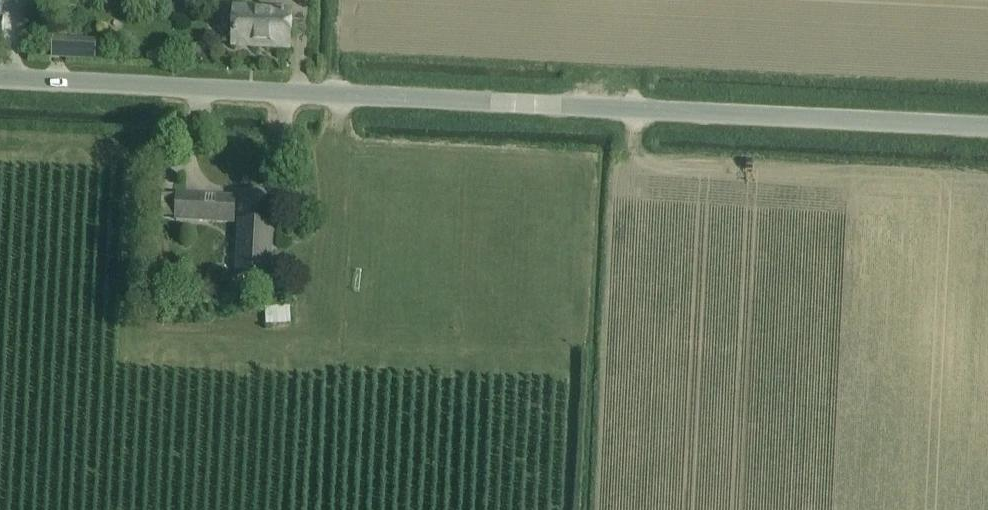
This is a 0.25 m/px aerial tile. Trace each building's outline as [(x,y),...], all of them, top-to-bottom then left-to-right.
[(229,34),(235,34),(235,45),(289,47),(291,10),(236,7),(236,11),(230,11),(224,12),(220,16),(219,27),(223,32),(229,34)] [(53,38),(52,58),(96,60),(97,40),(53,38)] [(161,217),(176,218),(176,219),(234,222),(235,197),(177,194),(177,195),(162,194),(161,217)] [(268,279),(271,224),(239,222),(235,277),(268,279)] [(298,307),(266,308),(266,323),(298,323),(298,307)]
